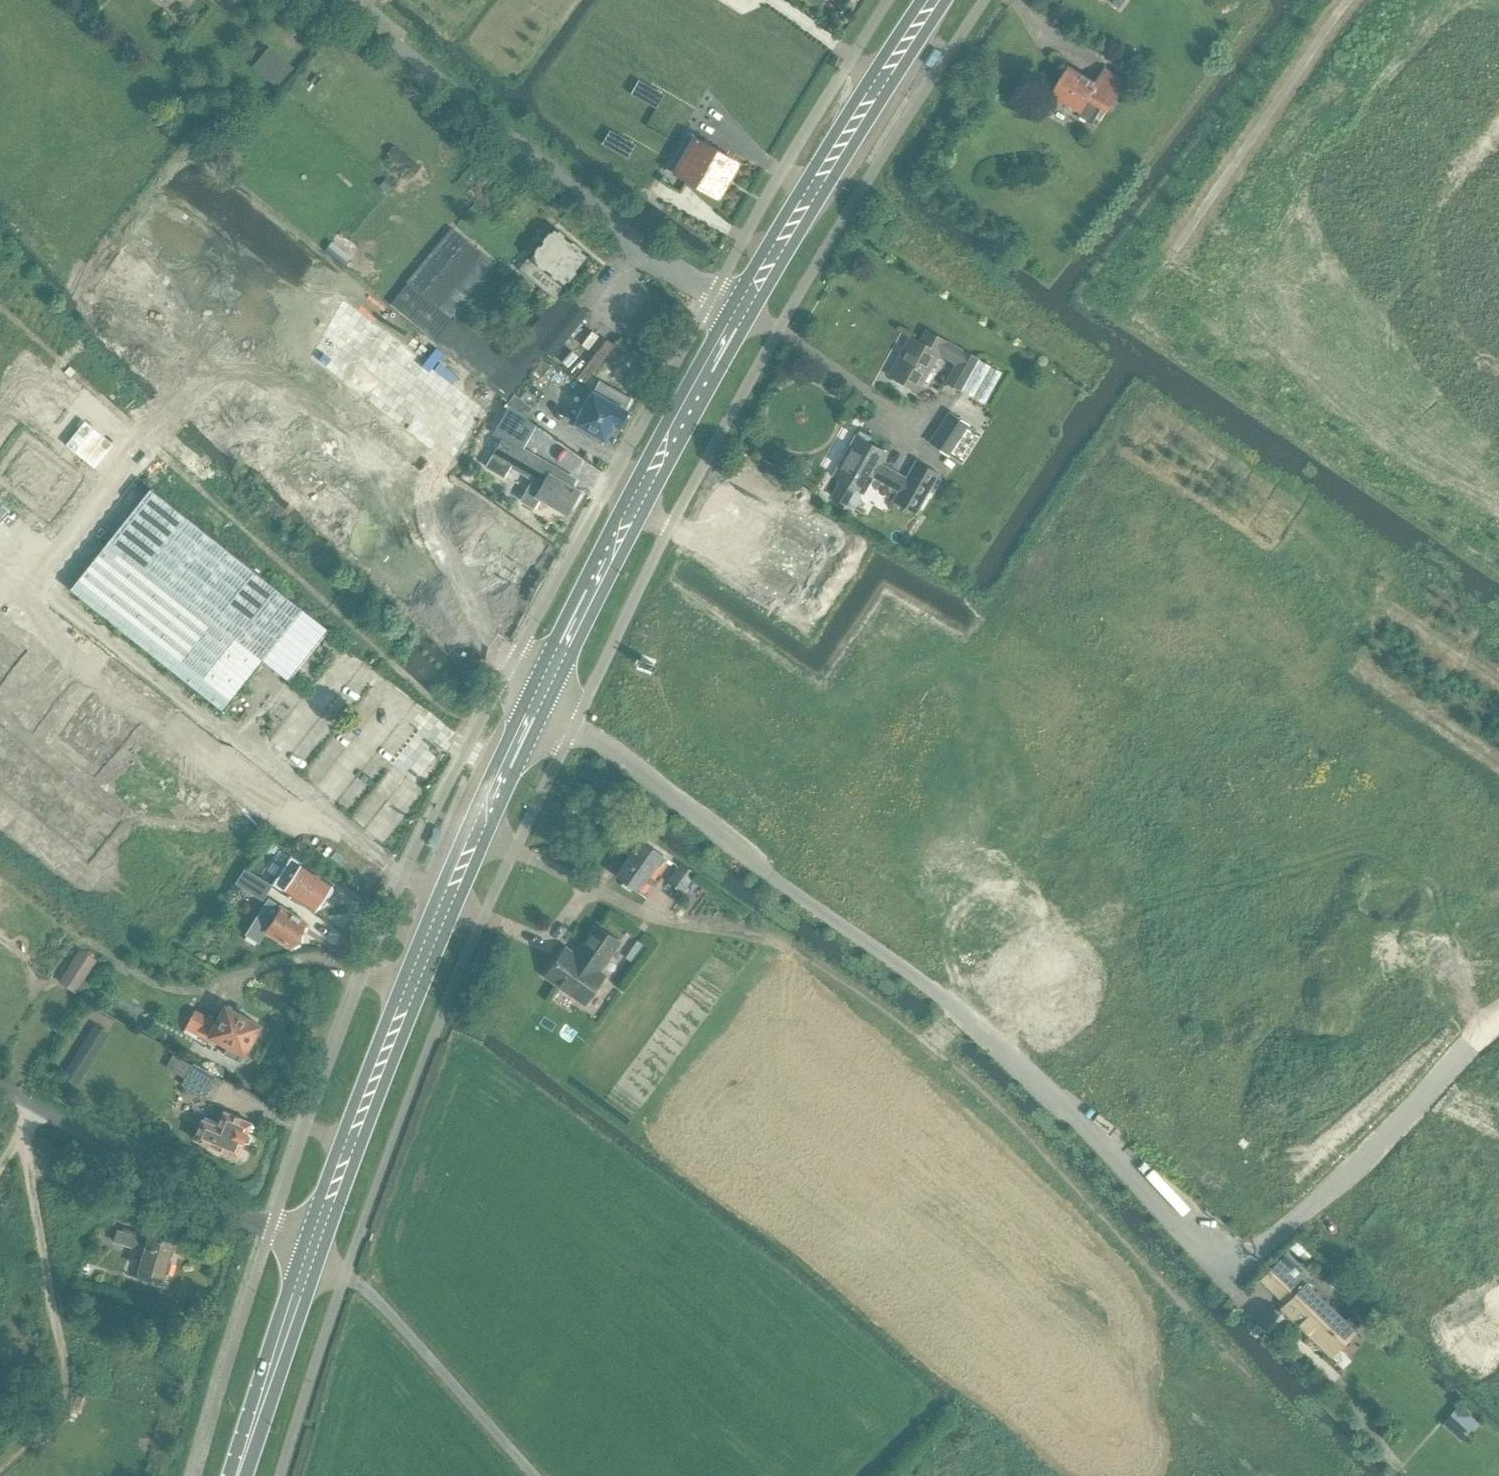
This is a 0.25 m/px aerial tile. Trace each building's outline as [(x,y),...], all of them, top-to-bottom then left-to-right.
[(251,68),(276,88),(292,68),(267,48),(251,68)] [(936,59),(931,57),(926,65),(931,68),(936,59)] [(1107,112),(1126,82),(1105,69),(1095,84),(1069,68),(1053,95),(1081,112),(1078,116),(1093,124),(1101,108),(1107,112)] [(301,80),(293,89),(300,95),(307,86),(301,80)] [(655,91),(639,81),(630,95),(647,105),(655,91)] [(655,91),(647,105),(655,109),(663,96),(655,91)] [(626,141),(610,131),(602,145),(618,154),(626,141)] [(736,163),(695,139),(686,134),(677,151),(686,156),(709,169),(711,166),(722,172),(721,174),(727,178),(736,163)] [(626,141),(618,154),(627,159),(635,145),(626,141)] [(395,147),(389,154),(408,169),(414,162),(395,147)] [(709,169),(686,156),(677,151),(666,170),(715,199),(727,178),(721,174),(722,172),(711,166),(709,169)] [(563,196),(556,205),(566,212),(572,204),(563,196)] [(161,226),(131,264),(132,265),(134,263),(153,278),(180,244),(160,229),(162,227),(161,226)] [(554,299),(589,256),(553,227),(527,259),(528,260),(519,270),(554,299)] [(465,240),(452,229),(407,284),(421,295),(465,240)] [(407,284),(390,305),(434,341),(507,400),(509,398),(541,359),(545,353),(552,358),(588,314),(561,293),(504,363),(485,348),(484,350),(449,321),(435,310),(482,254),(465,240),(421,295),(407,284)] [(492,261),(482,254),(435,310),(449,321),(460,307),(457,304),(492,261)] [(909,337),(887,376),(917,393),(938,354),(956,364),(946,382),(945,383),(959,390),(984,404),(1002,373),(977,359),(926,330),(919,342),(909,337)] [(599,381),(575,424),(604,440),(613,425),(619,428),(628,413),(624,411),(631,399),(599,381)] [(270,397),(252,421),(253,422),(254,420),(274,435),(300,401),(281,386),(282,384),(281,383),(270,397)] [(513,394),(506,404),(510,407),(525,418),(532,408),(513,394)] [(300,401),(274,435),(294,451),(320,417),(300,401)] [(501,438),(484,468),(503,479),(509,468),(531,481),(519,501),(534,510),(539,500),(557,510),(565,515),(566,513),(570,506),(573,508),(581,495),(578,493),(578,492),(579,491),(573,488),(569,486),(573,479),(521,450),(535,426),(525,418),(510,407),(494,435),(501,438)] [(949,414),(929,445),(955,462),(959,465),(980,435),(949,414)] [(320,417),(294,451),(314,466),(340,432),(320,417)] [(0,441),(0,468),(27,435),(13,424),(0,441)] [(340,432),(314,466),(334,482),(360,448),(340,432)] [(0,465),(0,485),(49,523),(83,478),(25,433),(0,465)] [(839,481),(829,497),(852,510),(861,494),(862,494),(872,478),(898,493),(893,502),(914,514),(936,476),(937,475),(916,462),(915,463),(906,479),(879,464),(885,453),(867,443),(869,439),(859,433),(856,437),(855,436),(832,477),(839,481)] [(360,448),(334,482),(353,497),(352,499),(353,500),(382,462),(381,461),(380,463),(360,448)] [(151,487),(70,590),(178,676),(221,710),(262,659),(301,609),(303,608),(151,487)] [(445,520),(440,526),(450,533),(455,527),(445,520)] [(478,524),(466,547),(470,549),(471,548),(516,573),(528,551),(478,524)] [(435,533),(445,540),(450,533),(440,526),(435,533)] [(755,561),(745,577),(785,603),(800,580),(796,578),(803,567),(803,566),(771,545),(770,545),(763,556),(762,555),(760,554),(759,555),(755,561)] [(470,549),(459,570),(505,595),(516,573),(471,548),(470,549)] [(301,609),(262,659),(287,679),(306,656),(327,629),(326,629),(301,609)] [(0,639),(0,681),(23,652),(22,651),(20,653),(1,638),(0,639)] [(16,745),(0,733),(0,765),(16,745)] [(0,767),(0,785),(11,794),(38,760),(18,744),(0,767)] [(38,760),(11,794),(31,809),(57,776),(38,760)] [(57,776),(31,809),(50,825),(77,791),(57,776)] [(77,791),(50,825),(70,841),(97,807),(77,791)] [(97,807),(70,841),(90,856),(117,823),(97,807)] [(435,829),(428,845),(434,848),(441,832),(435,829)] [(637,893),(663,856),(640,840),(614,877),(637,893)] [(290,859),(272,885),(275,887),(313,913),(314,912),(320,910),(325,903),(325,897),(331,887),(319,878),(290,859)] [(359,864),(352,874),(360,879),(367,869),(359,864)] [(682,893),(694,874),(682,864),(668,884),(682,893)] [(244,870),(235,884),(262,901),(271,887),(244,870)] [(308,925),(269,901),(246,938),(258,945),(266,932),(292,948),(291,949),(292,950),(295,946),(301,943),(301,936),(308,925)] [(542,978),(583,1008),(606,976),(600,972),(620,943),(594,924),(573,952),(565,946),(542,978)] [(80,948),(58,981),(76,993),(77,991),(84,995),(91,984),(83,979),(97,959),(80,948)] [(263,1026),(247,1017),(241,1014),(240,1015),(224,1006),(215,1022),(195,1011),(183,1033),(195,1040),(197,1036),(210,1043),(212,1040),(227,1049),(224,1055),(237,1063),(243,1053),(247,1055),(263,1026)] [(76,1085),(107,1035),(95,1027),(64,1077),(76,1085)] [(214,1078),(173,1055),(165,1069),(184,1079),(187,1075),(208,1087),(214,1078)] [(203,1098),(208,1087),(187,1075),(184,1079),(181,1086),(203,1098)] [(249,1144),(252,1138),(248,1134),(252,1124),(224,1113),(218,1127),(202,1121),(194,1140),(210,1146),(210,1147),(237,1158),(239,1158),(244,1145),(249,1144)] [(167,1261),(173,1243),(148,1235),(147,1239),(117,1229),(114,1240),(144,1249),(135,1277),(160,1285),(164,1273),(168,1274),(172,1263),(167,1261)] [(1355,1332),(1306,1285),(1312,1279),(1287,1255),(1261,1283),(1284,1304),(1279,1309),(1330,1358),(1355,1332)] [(1332,1289),(1341,1280),(1332,1272),(1324,1281),(1332,1289)] [(1443,1426),(1458,1441),(1470,1428),(1454,1414),(1443,1426)]
